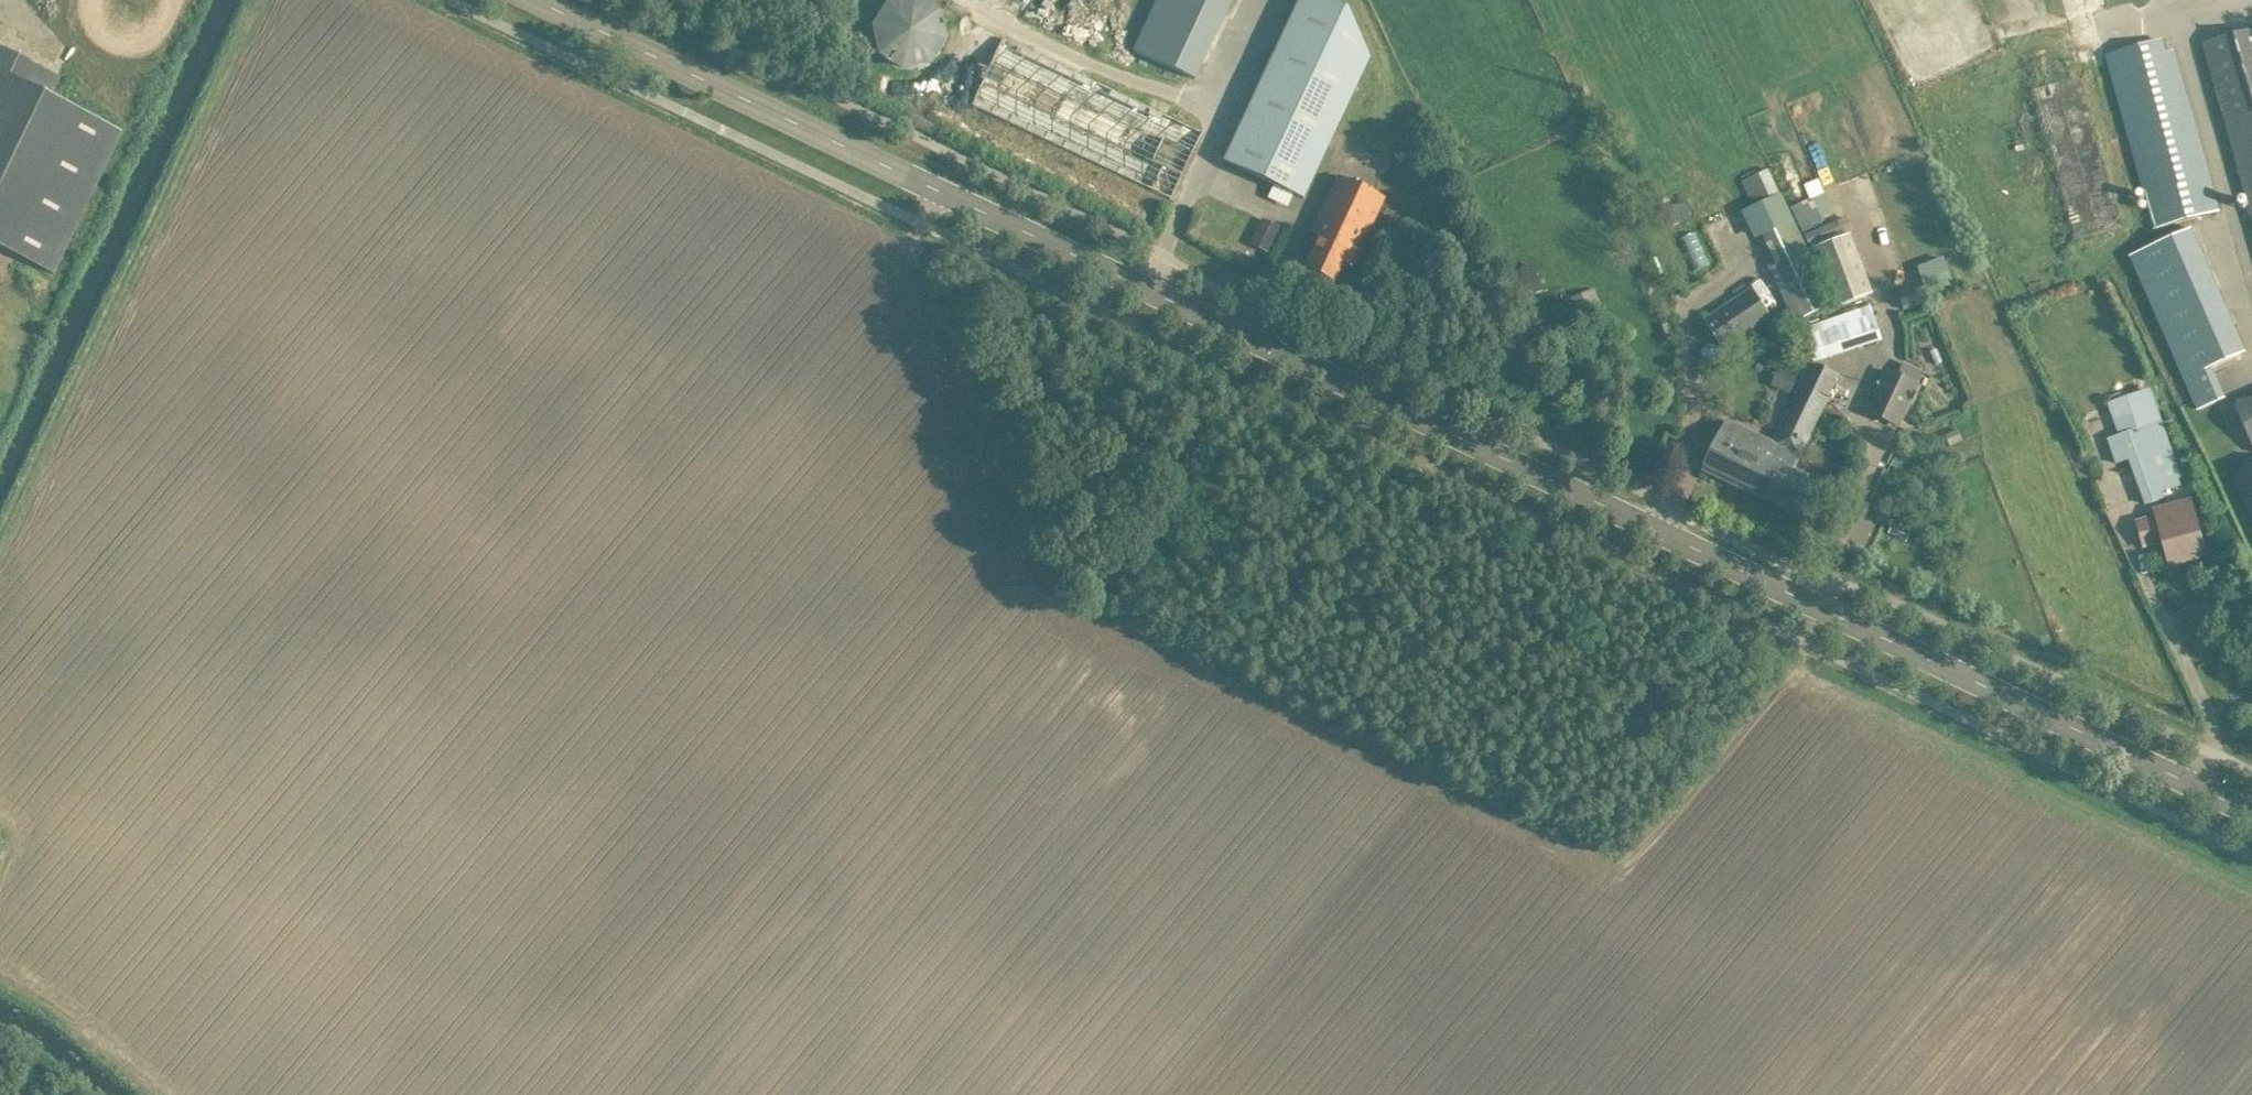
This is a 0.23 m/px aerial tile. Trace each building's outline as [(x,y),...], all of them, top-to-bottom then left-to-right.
[(924,0),(893,0),(887,1),(872,26),(878,55),(904,70),(932,63),(947,39),(941,11),(924,0)] [(1232,0),(1159,0),(1135,51),(1195,79),(1232,0)] [(1327,0),(1299,0),(1224,160),(1304,197),(1369,58),(1346,9),(1327,0)] [(2204,43),(2251,210),(2251,30),(2204,43)] [(1003,38),(981,84),(972,104),(1172,198),(1203,132),(1003,38)] [(2164,42),(2095,61),(2141,231),(2218,210),(2177,61),(2170,63),(2164,42)] [(53,274),(123,131),(50,95),(59,76),(0,47),(0,248),(53,274)] [(1456,152),(1445,157),(1449,169),(1460,164),(1461,164),(1458,157),(1456,152)] [(1320,235),(1314,248),(1304,268),(1334,282),(1344,262),(1351,265),(1361,245),(1384,196),(1339,175),(1312,231),(1320,235)] [(1802,202),(1792,207),(1804,232),(1814,228),(1802,202)] [(1268,253),(1281,227),(1264,219),(1251,244),(1268,253)] [(1763,235),(1777,263),(1769,267),(1795,322),(1834,303),(1794,220),(1763,235)] [(2166,237),(2190,229),(2187,220),(2163,228),(2166,237)] [(1843,234),(1838,221),(1805,234),(1811,248),(1843,234)] [(1839,307),(1874,293),(1852,235),(1817,249),(1839,307)] [(1944,260),(1918,270),(1929,300),(1956,290),(1944,260)] [(1538,281),(1515,291),(1519,300),(1542,290),(1538,281)] [(1600,304),(1594,289),(1567,300),(1573,315),(1600,304)] [(1771,317),(1754,291),(1707,322),(1724,348),(1771,317)] [(1803,328),(1814,362),(1882,340),(1871,306),(1803,328)] [(2232,318),(2170,346),(2185,380),(2205,371),(2213,368),(2239,356),(2231,339),(2240,335),(2232,318)] [(1890,372),(1871,412),(1899,425),(1918,385),(1910,381),(1915,369),(1904,364),(1898,376),(1890,372)] [(1779,366),(1772,386),(1792,393),(1799,373),(1779,366)] [(1787,476),(1773,503),(1811,521),(1828,485),(1795,469),(1826,406),(1822,404),(1835,377),(1812,366),(1799,394),(1798,393),(1775,443),(1774,444),(1789,451),(1779,472),(1787,476)] [(2121,437),(2109,441),(2117,464),(2129,459),(2132,466),(2144,498),(2147,504),(2163,499),(2166,497),(2165,492),(2185,485),(2172,449),(2163,423),(2151,389),(2134,395),(2109,405),(2121,437)] [(2236,406),(2251,440),(2251,399),(2236,406)] [(1703,470),(1773,503),(1787,476),(1779,472),(1789,451),(1774,444),(1775,443),(1727,420),(1703,470)] [(2234,474),(2251,514),(2251,466),(2234,474)] [(2155,514),(2137,520),(2139,526),(2145,547),(2165,541),(2172,565),(2206,556),(2201,535),(2191,501),(2173,506),(2154,512),(2155,514)] [(1900,532),(1896,540),(1906,544),(1910,537),(1900,532)]
